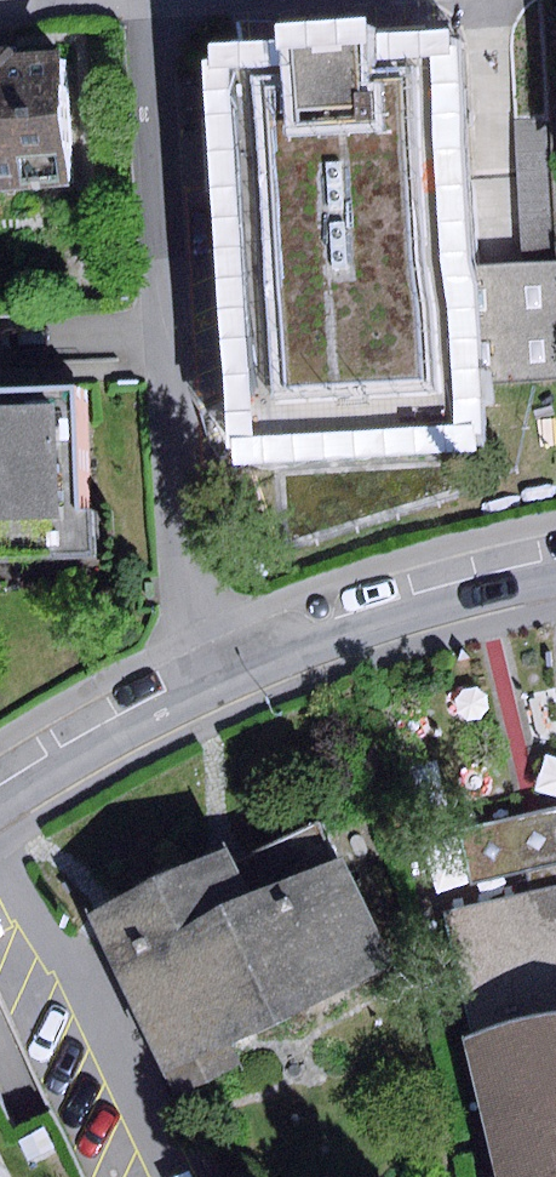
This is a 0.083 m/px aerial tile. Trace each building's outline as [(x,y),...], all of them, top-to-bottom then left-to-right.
[(290,60),(228,63),(233,156),(248,438),(460,427),(458,381),(452,265),(440,48),(356,52),(355,39),(289,43),(290,60)] [(75,184),(66,56),(24,58),(19,46),(0,47),(0,189),(75,184)] [(546,119),(514,121),(522,262),(554,260),(546,119)] [(452,265),(458,381),(555,376),(555,260),(554,260),(522,262),(502,263),(452,265)] [(98,508),(92,382),(0,386),(0,557),(113,552),(111,508),(98,508)] [(530,869),(555,863),(555,807),(534,812),(458,829),(471,883),(530,869)] [(91,917),(166,1082),(394,979),(320,814),(91,917)] [(530,869),(526,869),(532,891),(437,914),(495,1176),(555,1176),(555,863),(530,869)]
